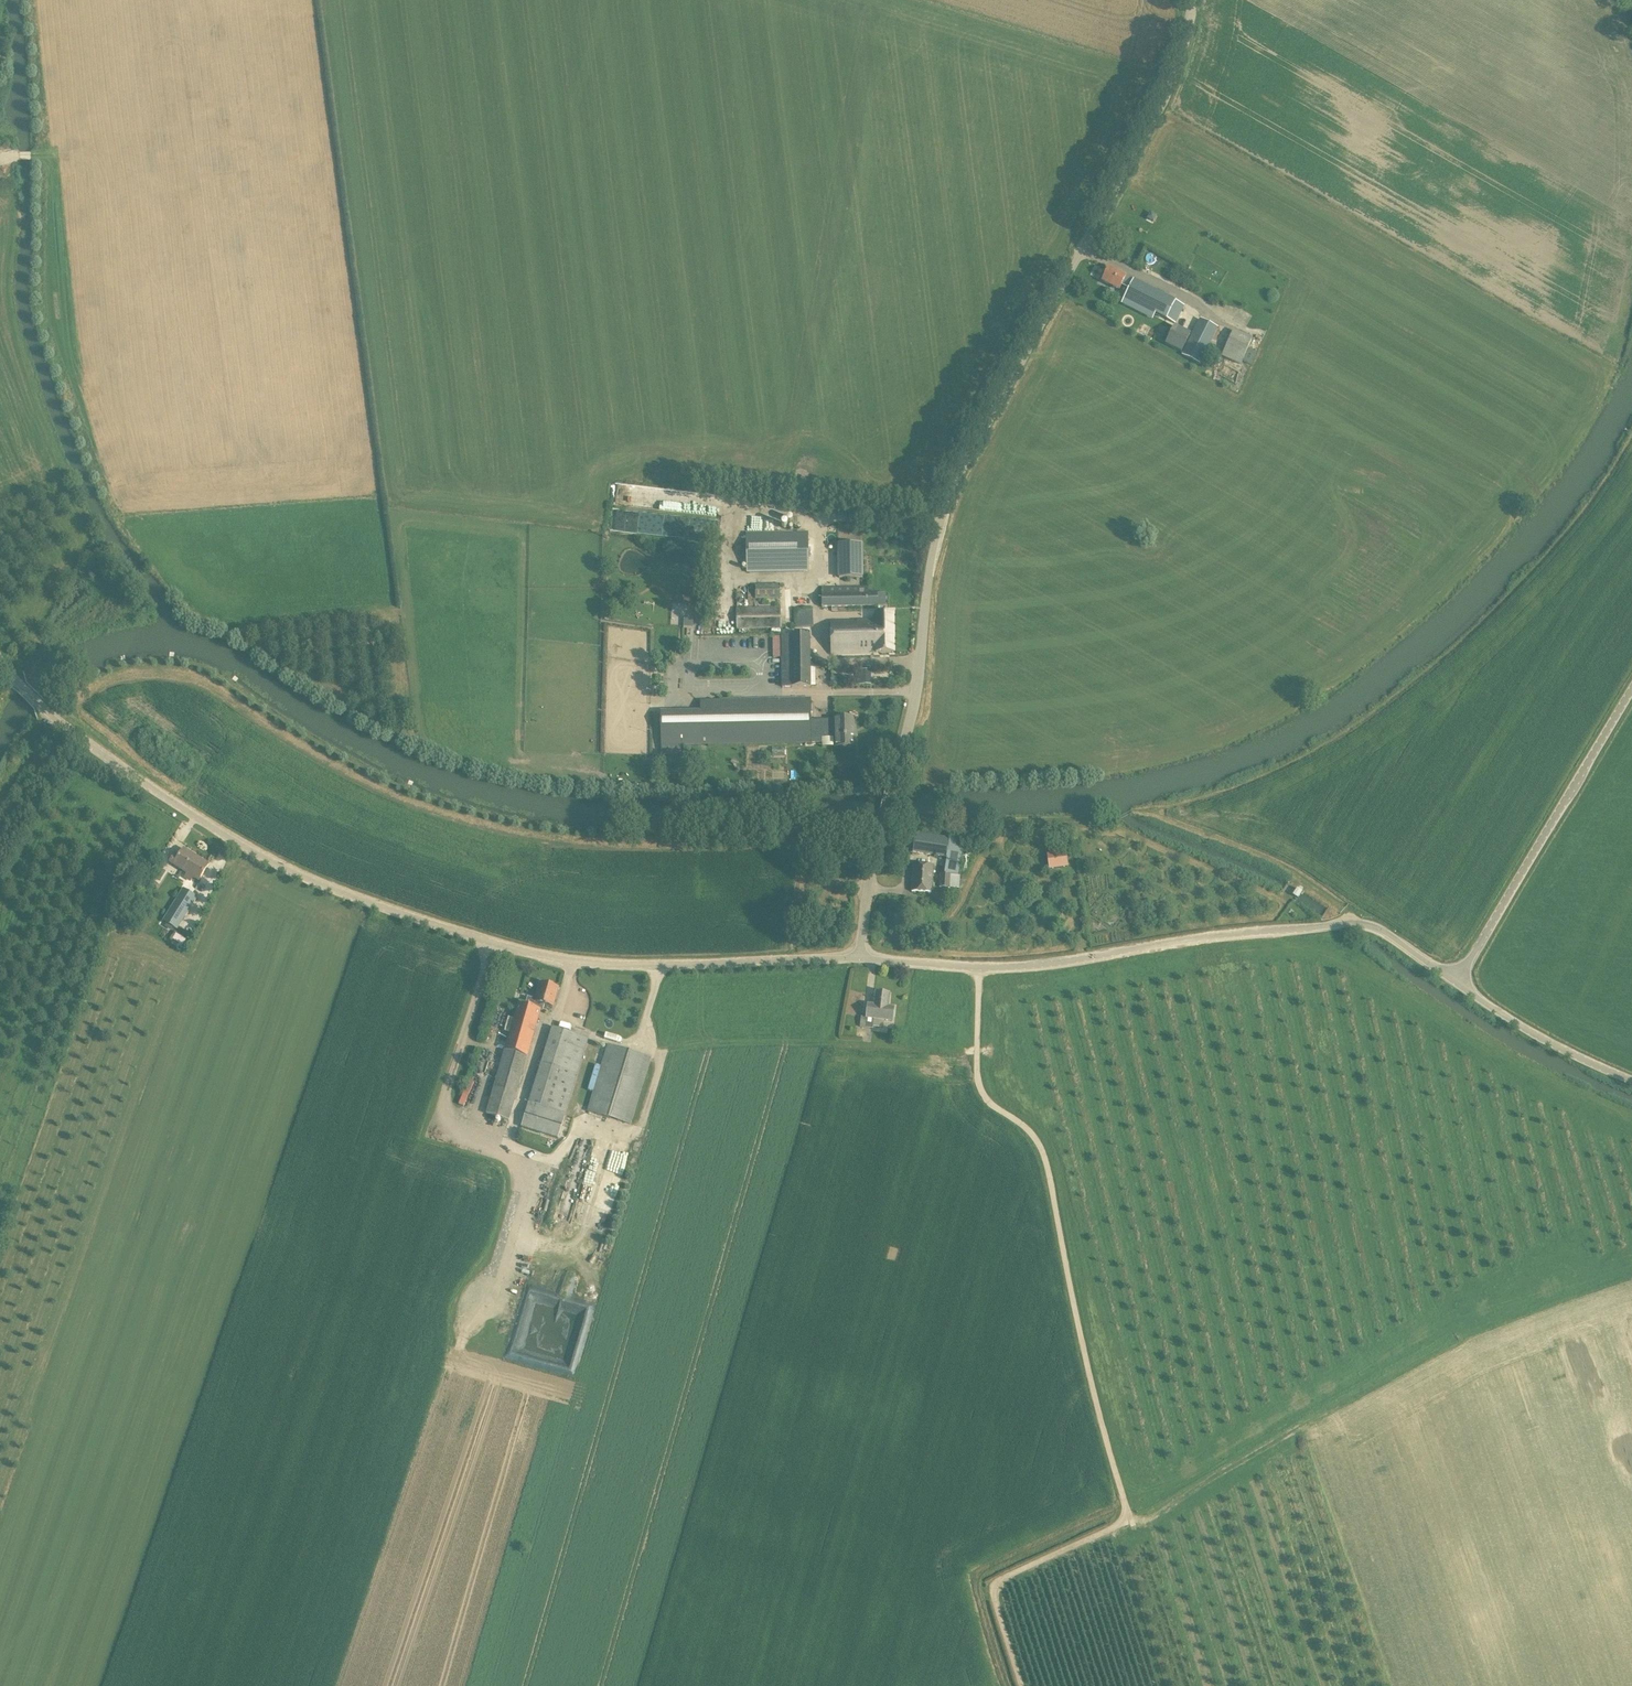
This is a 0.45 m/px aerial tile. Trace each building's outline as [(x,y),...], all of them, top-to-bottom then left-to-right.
[(1150,212),(1147,218),(1153,222),(1157,216),(1150,212)] [(1175,324),(1184,307),(1134,280),(1109,268),(1102,281),(1119,290),(1122,285),(1129,289),(1125,298),(1175,324)] [(1218,328),(1200,319),(1181,355),(1200,365),(1218,328)] [(1174,325),(1165,344),(1182,352),(1191,333),(1174,325)] [(1233,330),(1221,356),(1241,365),(1242,361),(1251,366),(1257,353),(1248,349),(1252,339),(1233,330)] [(630,501),(629,487),(615,488),(615,501),(630,501)] [(753,513),(752,528),(764,528),(764,513),(753,513)] [(670,519),(667,532),(685,536),(688,523),(670,519)] [(807,534),(746,535),(746,570),(808,570),(807,534)] [(862,543),(837,544),(838,578),(863,577),(862,543)] [(755,599),(780,598),(780,584),(755,584),(755,599)] [(877,593),(868,594),(868,586),(821,587),(822,607),(877,606),(877,593)] [(780,608),(737,608),(737,628),(781,628),(780,608)] [(813,627),(813,609),(795,609),(795,627),(813,627)] [(875,619),(831,620),(832,654),(875,653),(894,653),(893,612),(874,613),(875,619)] [(684,619),(683,628),(692,628),(693,620),(684,619)] [(782,636),(782,657),(810,657),(810,636),(782,636)] [(810,657),(782,657),(783,687),(811,686),(810,657)] [(871,685),(870,672),(861,672),(861,685),(871,685)] [(701,713),(687,713),(661,714),(661,753),(681,753),(681,745),(822,742),(822,738),(833,738),(834,747),(857,747),(856,723),(854,723),(854,717),(833,717),(833,726),(822,726),(822,720),(811,720),(811,698),(700,700),(701,713)] [(950,838),(916,833),(913,852),(947,857),(944,874),(940,874),(939,887),(960,888),(960,875),(958,875),(961,856),(964,838),(950,836),(950,838)] [(169,863),(174,866),(187,874),(184,878),(191,882),(193,878),(198,881),(209,865),(184,849),(180,856),(175,853),(169,863)] [(1046,854),(1049,870),(1068,867),(1066,851),(1046,854)] [(913,864),(911,891),(931,892),(933,865),(913,864)] [(163,921),(178,929),(198,898),(183,888),(163,921)] [(186,945),(190,939),(180,933),(176,939),(186,945)] [(544,1005),(553,1007),(559,988),(541,983),(535,1000),(527,998),(525,1005),(519,1004),(486,1113),(509,1121),(541,1011),(543,1011),(544,1005)] [(876,993),(875,1006),(868,1005),(867,1017),(861,1016),(860,1027),(865,1028),(872,1029),(873,1026),(883,1028),(884,1021),(892,1022),(894,1008),(888,1007),(889,994),(876,993)] [(588,1039),(552,1028),(529,1102),(565,1114),(588,1039)] [(588,1112),(631,1125),(651,1058),(608,1045),(588,1112)] [(463,1105),(474,1081),(469,1079),(459,1103),(463,1105)] [(558,1138),(566,1114),(565,1114),(529,1102),(521,1127),(558,1138)] [(528,1229),(526,1234),(541,1239),(543,1234),(528,1229)]
